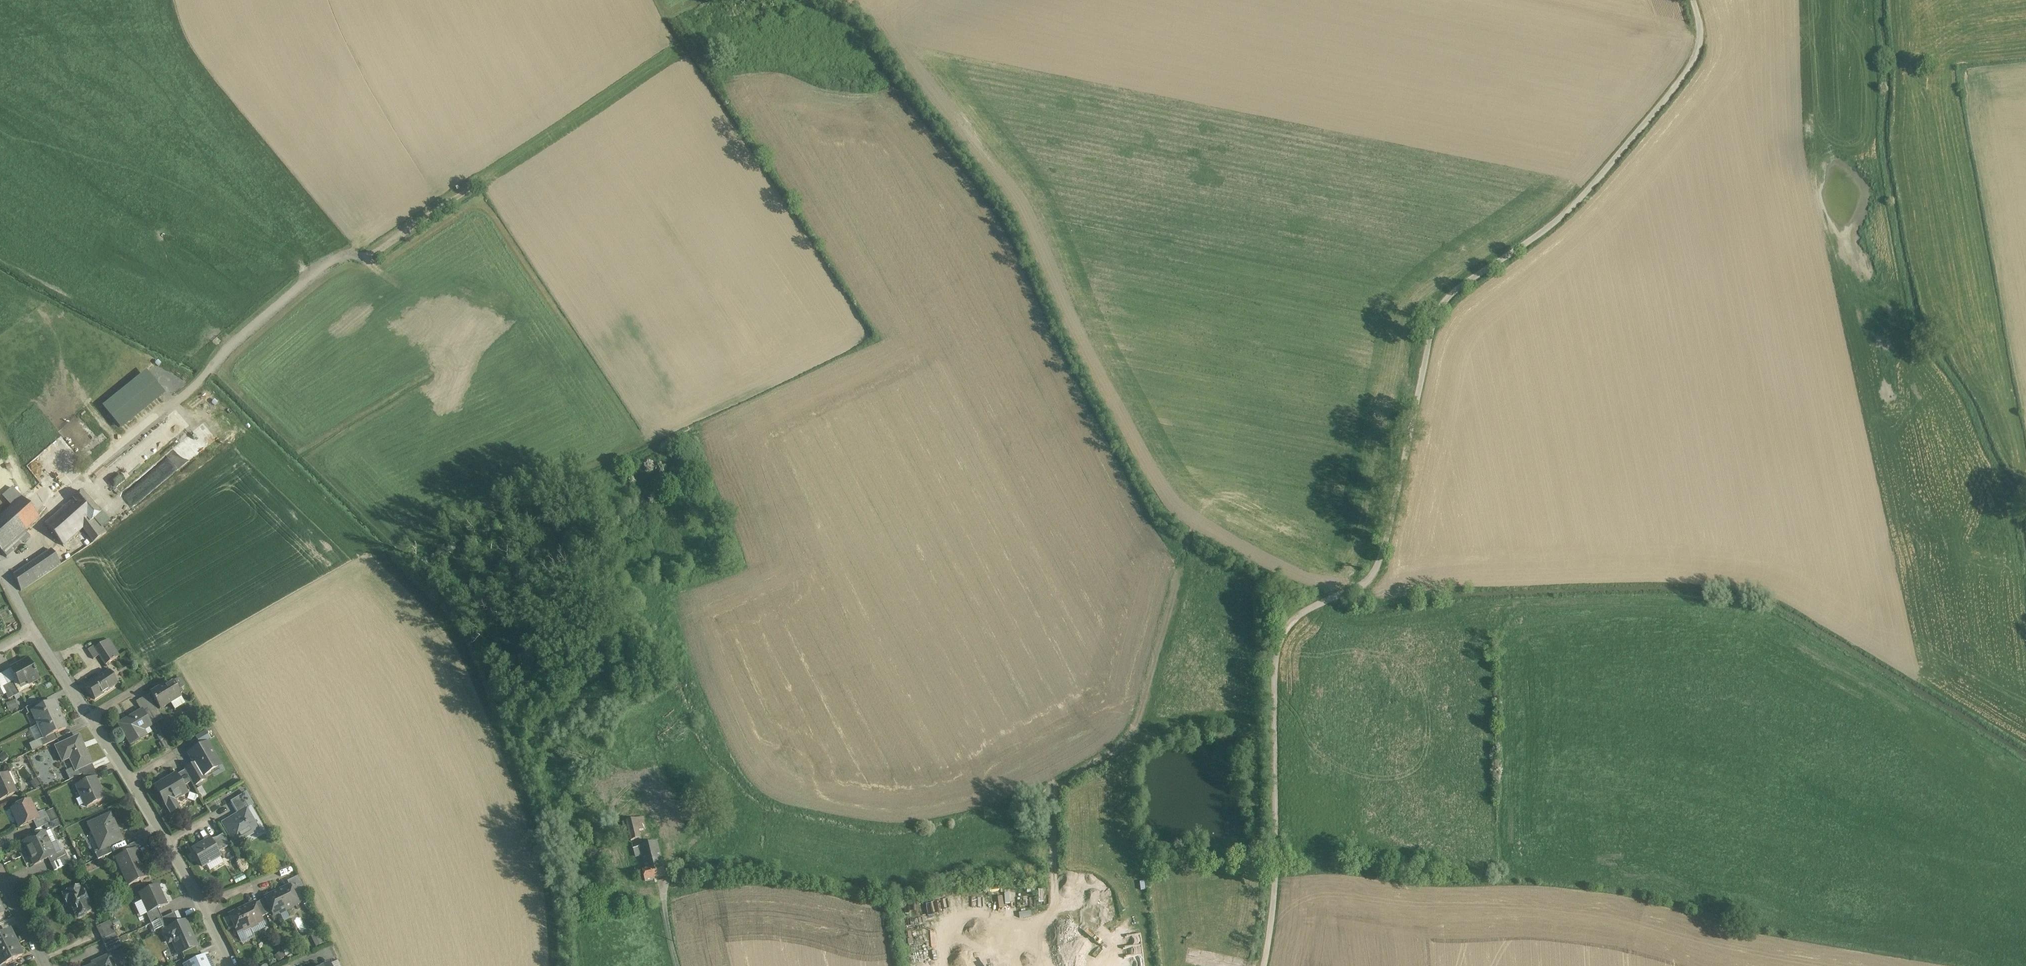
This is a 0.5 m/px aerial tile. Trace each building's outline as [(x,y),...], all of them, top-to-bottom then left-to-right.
[(142,375),(103,407),(120,429),(160,397),(142,375)] [(13,488),(3,497),(12,507),(22,498),(13,488)] [(101,513),(81,492),(73,499),(67,505),(86,526),(95,518),(101,513)] [(0,517),(0,549),(1,550),(7,557),(30,537),(25,531),(39,518),(22,498),(12,507),(0,517)] [(67,505),(45,524),(63,546),(83,528),(93,542),(106,533),(95,518),(86,526),(67,505)] [(52,550),(14,575),(21,591),(61,564),(52,550)] [(95,648),(94,648),(99,655),(113,646),(109,639),(95,648)] [(93,646),(88,650),(94,659),(99,655),(94,648),(95,648),(93,646)] [(113,646),(99,655),(102,660),(116,651),(113,646)] [(116,651),(102,660),(105,665),(120,656),(116,651)] [(28,660),(10,669),(21,689),(28,686),(28,685),(39,679),(36,673),(35,671),(34,671),(28,660)] [(110,671),(87,686),(95,700),(118,685),(110,671)] [(20,694),(13,681),(7,684),(14,697),(20,694)] [(174,683),(166,687),(165,685),(152,693),(155,699),(153,701),(154,703),(156,702),(160,709),(182,697),(174,683)] [(14,697),(7,684),(2,687),(8,700),(14,697)] [(162,720),(148,695),(142,699),(148,709),(154,719),(157,723),(162,720)] [(6,704),(11,711),(19,706),(14,699),(6,704)] [(148,709),(142,699),(136,702),(141,710),(142,710),(143,712),(148,709)] [(39,702),(26,709),(28,714),(32,713),(42,708),(39,702)] [(42,708),(32,713),(38,726),(60,716),(54,703),(42,708)] [(154,719),(148,709),(143,712),(149,722),(154,719)] [(141,710),(118,724),(131,745),(142,738),(138,733),(147,727),(151,725),(149,722),(143,712),(142,710),(141,710)] [(60,716),(38,726),(44,739),(55,734),(66,729),(60,716)] [(154,719),(149,722),(151,725),(147,727),(151,733),(160,728),(157,723),(154,719)] [(200,743),(210,735),(205,728),(195,736),(200,743)] [(44,739),(41,741),(43,747),(58,740),(55,734),(44,739)] [(82,743),(79,737),(56,747),(63,762),(64,761),(62,759),(69,756),(74,768),(76,772),(78,771),(91,764),(85,750),(85,749),(83,743),(82,743)] [(207,743),(189,754),(195,764),(202,776),(220,766),(207,743)] [(91,764),(78,771),(80,776),(82,775),(94,769),(92,764),(91,764)] [(202,776),(195,764),(186,769),(195,785),(204,779),(202,776)] [(74,768),(65,772),(70,781),(80,776),(78,771),(76,772),(74,768)] [(94,769),(82,775),(86,781),(94,778),(94,779),(98,777),(94,769)] [(185,770),(176,775),(183,787),(191,782),(185,770)] [(0,777),(0,800),(16,793),(7,774),(1,777),(0,777)] [(175,774),(155,787),(171,814),(179,809),(174,801),(187,793),(183,787),(176,775),(175,774)] [(86,781),(77,785),(87,807),(104,800),(94,779),(94,778),(86,781)] [(254,805),(246,792),(241,795),(249,808),(254,805)] [(241,795),(230,801),(238,814),(247,809),(249,808),(241,795)] [(29,800),(11,808),(20,827),(33,821),(37,819),(35,815),(29,800)] [(238,814),(222,823),(234,844),(259,830),(247,809),(238,814)] [(44,811),(35,815),(37,819),(33,821),(37,830),(44,826),(50,824),(44,811)] [(110,814),(88,824),(100,850),(103,849),(109,846),(123,840),(110,814)] [(646,829),(644,821),(644,820),(643,817),(626,821),(631,841),(641,839),(639,831),(646,829)] [(50,824),(44,826),(47,832),(61,826),(58,820),(50,824)] [(45,833),(24,842),(29,854),(50,844),(45,833)] [(229,846),(222,834),(216,838),(219,842),(223,850),(229,846)] [(143,839),(130,845),(133,851),(137,849),(137,850),(146,845),(143,839)] [(641,839),(633,841),(631,842),(633,849),(643,846),(641,839)] [(210,840),(192,850),(202,867),(220,857),(218,853),(214,845),(210,840)] [(219,842),(214,845),(218,853),(223,850),(219,842)] [(666,876),(665,870),(657,842),(640,847),(647,871),(643,872),(645,881),(666,876)] [(50,844),(29,854),(34,865),(48,859),(55,856),(55,855),(50,844)] [(109,846),(103,849),(100,850),(95,852),(99,860),(112,853),(109,846)] [(642,855),(641,851),(640,847),(634,848),(637,857),(642,855)] [(133,851),(116,858),(128,886),(149,877),(137,850),(137,849),(133,851)] [(64,851),(55,855),(55,856),(48,859),(51,864),(67,857),(64,851)] [(51,864),(54,872),(70,864),(67,857),(51,864)] [(298,876),(287,881),(289,886),(290,886),(294,895),(305,890),(298,876)] [(158,885),(140,894),(148,913),(150,912),(158,909),(167,905),(158,885)] [(80,886),(62,895),(67,904),(70,903),(73,908),(72,909),(76,917),(82,914),(84,916),(91,912),(87,904),(88,903),(86,898),(80,886)] [(289,886),(277,892),(287,912),(293,909),(293,906),(298,904),(294,895),(290,886),(289,886)] [(277,892),(264,898),(265,899),(271,912),(273,916),(278,914),(281,915),(287,912),(277,892)] [(271,912),(265,899),(259,901),(266,915),(271,912)] [(266,915),(259,901),(254,904),(260,918),(266,915)] [(254,904),(254,903),(241,909),(251,929),(256,926),(257,924),(262,922),(260,918),(254,904)] [(158,909),(150,912),(148,913),(147,913),(152,923),(159,920),(162,918),(158,909)] [(241,909),(228,915),(229,916),(234,927),(237,934),(242,931),(245,932),(251,929),(241,909)] [(162,918),(159,920),(164,931),(180,924),(175,913),(162,918)] [(234,927),(229,916),(223,919),(229,930),(234,927)] [(110,921),(97,927),(102,940),(116,933),(110,921)] [(164,931),(169,943),(173,941),(179,955),(180,955),(196,948),(197,947),(186,921),(180,924),(164,931)] [(15,943),(9,930),(0,935),(0,951),(15,943)] [(116,933),(102,940),(108,952),(122,945),(116,933)] [(0,951),(0,965),(2,965),(6,964),(22,956),(15,943),(0,951)] [(196,948),(180,955),(183,960),(198,953),(196,948)] [(198,953),(183,960),(185,965),(200,958),(198,953)] [(100,960),(100,962),(92,965),(114,965),(109,956),(100,960)] [(185,965),(211,965),(206,956),(200,958),(185,965)]
